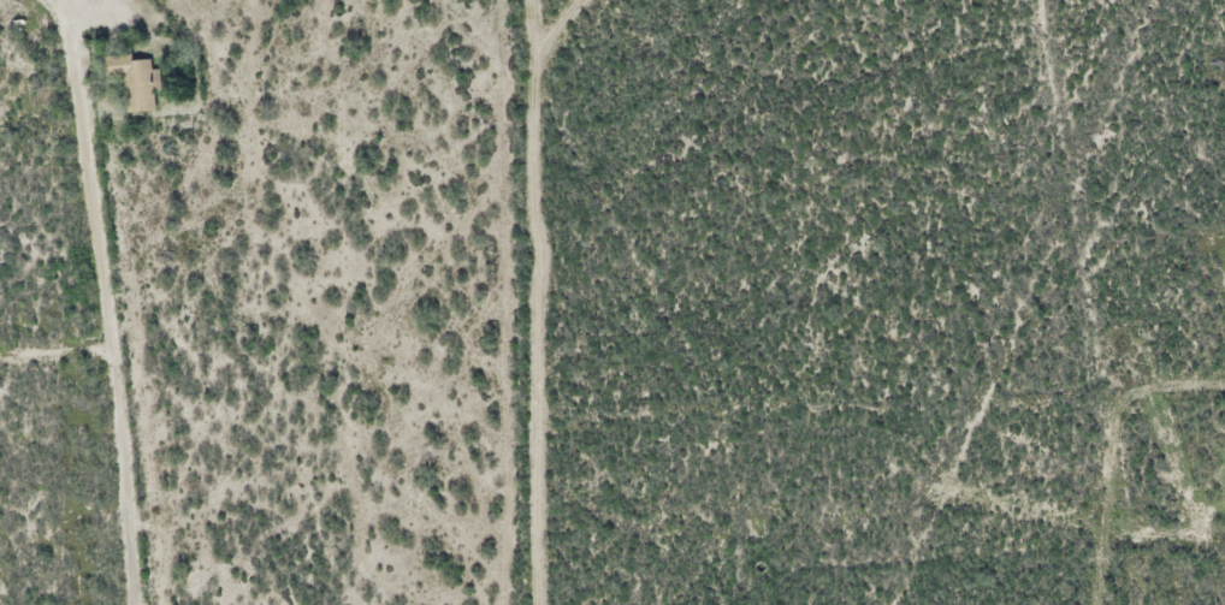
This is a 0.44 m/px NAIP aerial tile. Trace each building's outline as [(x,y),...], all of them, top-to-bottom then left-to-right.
[(125,63),(130,113),(157,110),(151,60),(125,63)]
